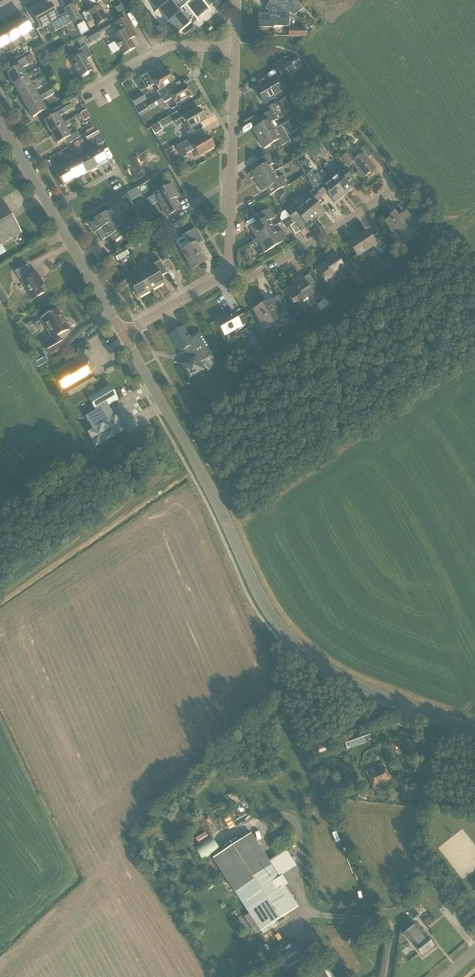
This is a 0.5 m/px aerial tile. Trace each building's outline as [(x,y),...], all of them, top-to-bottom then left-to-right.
[(156,11),(154,12),(155,13),(158,10),(168,22),(166,23),(166,24),(168,22),(178,33),(176,35),(196,19),(198,21),(197,19),(208,9),(210,11),(207,7),(216,0),(147,0),(156,11)] [(268,3),(289,13),(294,16),(303,9),(296,0),(270,0),(268,3)] [(268,3),(265,9),(270,12),(269,14),(259,14),(259,27),(274,28),(274,27),(289,27),(289,13),(268,3)] [(88,32),(80,19),(81,18),(73,4),(64,9),(67,13),(58,18),(50,5),(33,15),(41,29),(51,23),(55,31),(72,22),(72,23),(76,21),(79,25),(77,26),(78,26),(76,27),(81,36),(88,32)] [(107,19),(99,5),(88,12),(82,15),(87,24),(94,21),(96,25),(98,28),(108,21),(107,19)] [(13,24),(21,37),(22,37),(29,32),(33,40),(37,37),(33,30),(32,30),(24,18),(13,24)] [(130,40),(137,36),(133,30),(126,18),(116,24),(121,32),(113,37),(116,43),(116,44),(119,49),(123,55),(135,48),(130,40)] [(10,44),(11,43),(18,39),(22,46),(26,44),(22,37),(21,37),(13,24),(2,30),(10,44)] [(100,37),(96,29),(85,35),(90,43),(100,37)] [(11,43),(10,44),(2,30),(0,31),(0,49),(1,49),(7,45),(12,52),(15,50),(11,43)] [(92,70),(86,60),(92,56),(86,46),(81,37),(76,40),(81,49),(77,51),(80,56),(71,61),(80,77),(92,70)] [(32,49),(34,53),(45,47),(42,42),(32,49)] [(27,77),(26,76),(22,69),(29,64),(35,61),(31,54),(25,58),(10,66),(13,70),(7,73),(13,85),(27,77)] [(297,57),(292,60),(277,69),(281,75),(287,71),(289,73),(302,65),(297,57)] [(32,86),(28,80),(35,75),(39,73),(37,69),(33,71),(26,76),(27,77),(13,85),(20,96),(33,88),(32,86)] [(155,84),(159,91),(169,85),(175,82),(168,71),(156,78),(152,71),(140,78),(147,89),(155,84)] [(264,104),(274,98),(273,96),(281,91),(273,78),(263,84),(264,86),(256,90),(264,104)] [(20,96),(26,107),(39,99),(38,97),(34,91),(42,86),(42,87),(47,84),(45,80),(39,83),(39,82),(32,86),(33,88),(20,96)] [(159,91),(157,92),(159,95),(145,103),(149,110),(163,102),(164,103),(172,98),(176,105),(192,96),(185,85),(173,92),(169,85),(159,91)] [(26,107),(32,118),(46,110),(41,102),(48,97),(46,93),(38,97),(39,99),(26,107)] [(63,124),(59,117),(74,108),(71,104),(56,113),(57,114),(44,122),(50,133),(64,125),(63,124)] [(206,120),(199,108),(175,122),(178,127),(182,125),(188,135),(193,132),(191,128),(206,120)] [(80,114),(85,121),(91,118),(86,110),(80,114)] [(275,129),(271,123),(277,119),(272,110),(261,116),(265,122),(252,130),(258,139),(275,129)] [(63,124),(64,125),(50,133),(57,144),(67,139),(70,143),(80,137),(77,132),(70,136),(65,128),(72,124),(70,120),(63,124)] [(151,128),(155,135),(163,130),(159,123),(151,128)] [(84,135),(88,142),(100,135),(96,128),(84,135)] [(285,132),(279,136),(275,129),(258,139),(264,149),(276,142),(280,148),(290,141),(285,132)] [(199,156),(214,147),(208,136),(192,145),(189,139),(175,147),(182,157),(184,158),(187,157),(187,154),(195,149),(199,156)] [(317,147),(322,156),(328,153),(322,144),(317,147)] [(96,168),(108,161),(100,148),(91,153),(87,146),(83,148),(87,155),(88,154),(96,168)] [(367,159),(372,155),(364,146),(359,150),(363,154),(357,159),(350,151),(341,158),(348,167),(352,163),(358,171),(356,173),(362,180),(375,169),(367,159)] [(85,174),(96,168),(88,154),(87,155),(80,159),(76,152),(72,154),(76,161),(78,161),(85,174)] [(274,172),(270,166),(276,162),(271,153),(260,159),(263,165),(251,172),(257,182),(274,172)] [(151,154),(138,158),(141,166),(153,162),(151,154)] [(78,161),(76,161),(69,166),(65,158),(61,161),(65,168),(67,167),(74,180),(85,174),(78,161)] [(343,197),(352,190),(343,178),(348,174),(340,164),(332,171),(336,177),(331,181),(343,197)] [(67,167),(65,168),(58,172),(54,165),(50,167),(54,175),(56,174),(63,187),(74,180),(67,167)] [(277,178),(274,172),(257,182),(262,192),(266,190),(269,196),(289,184),(283,175),(277,178)] [(320,197),(325,193),(335,204),(343,197),(331,181),(325,186),(321,181),(323,180),(317,174),(314,176),(311,172),(306,176),(310,180),(309,181),(312,187),(313,189),(320,197)] [(174,199),(178,196),(171,184),(154,194),(167,217),(180,209),(174,199)] [(321,198),(320,197),(313,189),(305,195),(309,201),(304,205),(317,221),(325,214),(316,202),(321,198)] [(0,200),(0,246),(21,233),(1,199),(0,200)] [(308,228),(317,221),(304,205),(298,210),(294,204),(285,211),(300,229),(306,225),(308,228)] [(272,227),(269,221),(275,218),(269,208),(256,216),(260,222),(249,228),(255,237),(272,227)] [(112,209),(89,222),(95,232),(97,231),(102,241),(110,236),(113,241),(126,234),(123,229),(112,209)] [(406,243),(415,237),(413,234),(419,230),(406,211),(398,217),(394,212),(389,215),(390,217),(384,221),(392,233),(397,230),(406,243)] [(300,232),(295,223),(294,224),(290,217),(281,222),(285,229),(290,226),(295,235),(300,232)] [(276,234),(272,227),(255,237),(264,253),(287,239),(282,230),(276,234)] [(191,245),(181,250),(191,268),(205,260),(197,245),(203,242),(195,228),(185,234),(191,245)] [(379,233),(372,238),(367,231),(348,243),(358,257),(374,246),(377,252),(387,245),(379,233)] [(128,239),(130,243),(138,239),(136,234),(128,239)] [(125,248),(114,255),(117,261),(128,254),(125,248)] [(356,271),(349,261),(348,259),(341,263),(334,252),(325,259),(327,262),(316,269),(323,278),(324,281),(325,281),(327,284),(336,277),(334,274),(344,268),(349,276),(356,271)] [(151,267),(141,273),(151,291),(153,290),(164,283),(157,271),(163,267),(155,254),(147,259),(151,267)] [(361,267),(355,257),(349,261),(356,271),(361,267)] [(45,268),(50,271),(55,263),(49,260),(45,268)] [(378,265),(382,271),(388,267),(385,261),(378,265)] [(15,272),(19,279),(20,278),(32,300),(47,291),(37,273),(32,276),(31,272),(27,265),(15,272)] [(141,273),(131,279),(126,271),(117,277),(125,289),(131,286),(138,298),(149,292),(151,291),(141,273)] [(309,275),(303,279),(301,277),(293,282),(294,284),(284,291),(293,304),(296,302),(302,310),(310,304),(308,301),(315,296),(316,297),(322,293),(309,275)] [(3,303),(8,300),(0,285),(0,299),(3,303)] [(274,323),(272,321),(286,313),(292,323),(292,322),(277,296),(276,296),(277,297),(270,301),(270,300),(261,305),(260,303),(253,307),(254,309),(253,310),(264,329),(274,323)] [(63,346),(57,336),(69,329),(58,310),(41,319),(52,339),(54,342),(45,347),(49,354),(63,346)] [(236,318),(233,311),(216,321),(221,330),(222,332),(225,336),(234,331),(236,335),(251,327),(244,314),(236,318)] [(199,331),(189,337),(183,326),(169,334),(180,353),(183,351),(184,353),(182,354),(184,358),(186,357),(188,360),(181,364),(189,379),(204,370),(200,363),(211,357),(212,360),(215,358),(199,331)] [(76,360),(54,373),(60,384),(61,383),(69,397),(97,381),(96,381),(95,381),(87,375),(92,372),(94,365),(88,364),(91,353),(79,350),(76,360)] [(96,411),(86,416),(93,429),(88,432),(95,446),(123,430),(115,416),(114,418),(107,405),(117,399),(109,385),(88,397),(96,411)] [(364,742),(372,740),(369,730),(361,733),(364,742)] [(344,739),(347,748),(355,745),(352,736),(344,739)] [(383,765),(365,772),(372,787),(390,780),(383,765)] [(173,814),(177,822),(185,819),(181,810),(173,814)] [(251,834),(212,859),(259,932),(298,907),(251,834)] [(450,911),(456,907),(450,898),(444,902),(450,911)] [(409,914),(413,920),(419,915),(412,907),(407,911),(409,914)] [(427,938),(415,924),(414,925),(411,921),(404,926),(408,931),(404,934),(415,946),(415,947),(422,956),(434,946),(427,938)] [(295,972),(292,967),(298,963),(290,952),(285,955),(285,956),(276,962),(284,973),(286,972),(289,976),(295,972)]
